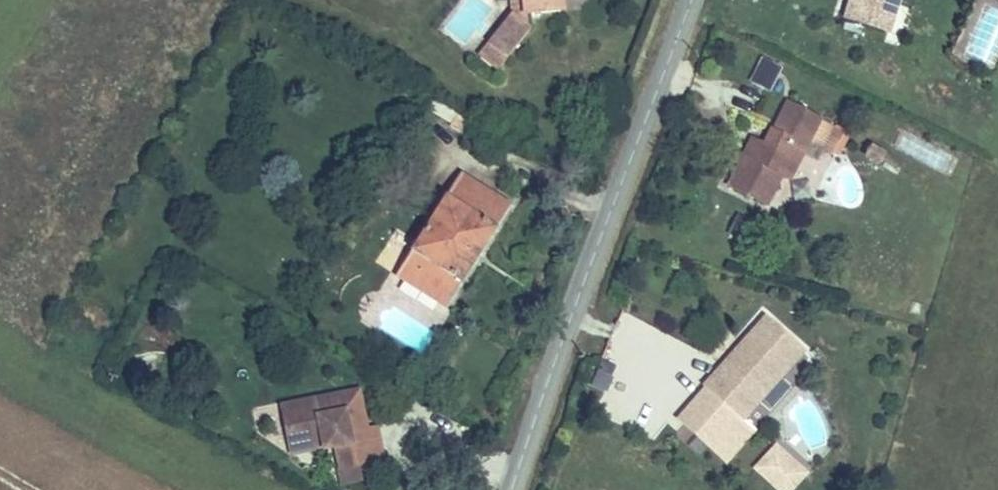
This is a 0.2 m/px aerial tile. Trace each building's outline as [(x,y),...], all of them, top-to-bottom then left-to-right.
[(510,15),(489,52),(508,63),(528,30),(525,28),(523,15),(560,12),(559,0),(509,0),(510,15)] [(835,11),(878,27),(888,0),(840,0),(835,11)] [(508,63),(489,52),(482,65),(501,76),(508,63)] [(750,83),(773,91),(782,65),(758,57),(750,83)] [(810,116),(779,100),(764,129),(762,128),(755,143),(743,137),(720,182),(758,201),(773,171),(781,175),(801,134),(810,116)] [(476,123),(455,110),(446,123),(467,136),(476,123)] [(825,123),(810,116),(801,134),(816,142),(825,123)] [(874,151),(863,144),(858,152),(869,159),(874,151)] [(507,205),(454,170),(392,266),(446,301),(507,205)] [(373,298),(360,313),(367,319),(380,304),(373,298)] [(801,347),(764,314),(704,382),(706,384),(679,415),(726,456),(754,424),(742,414),(801,347)] [(282,407),(287,439),(331,431),(334,445),(339,467),(378,460),(373,431),(364,432),(355,393),(282,407)] [(331,431),(287,439),(290,453),(334,445),(331,431)] [(756,464),(764,472),(784,451),(776,443),(756,464)] [(784,451),(764,472),(783,489),(785,489),(804,470),(784,451)]
